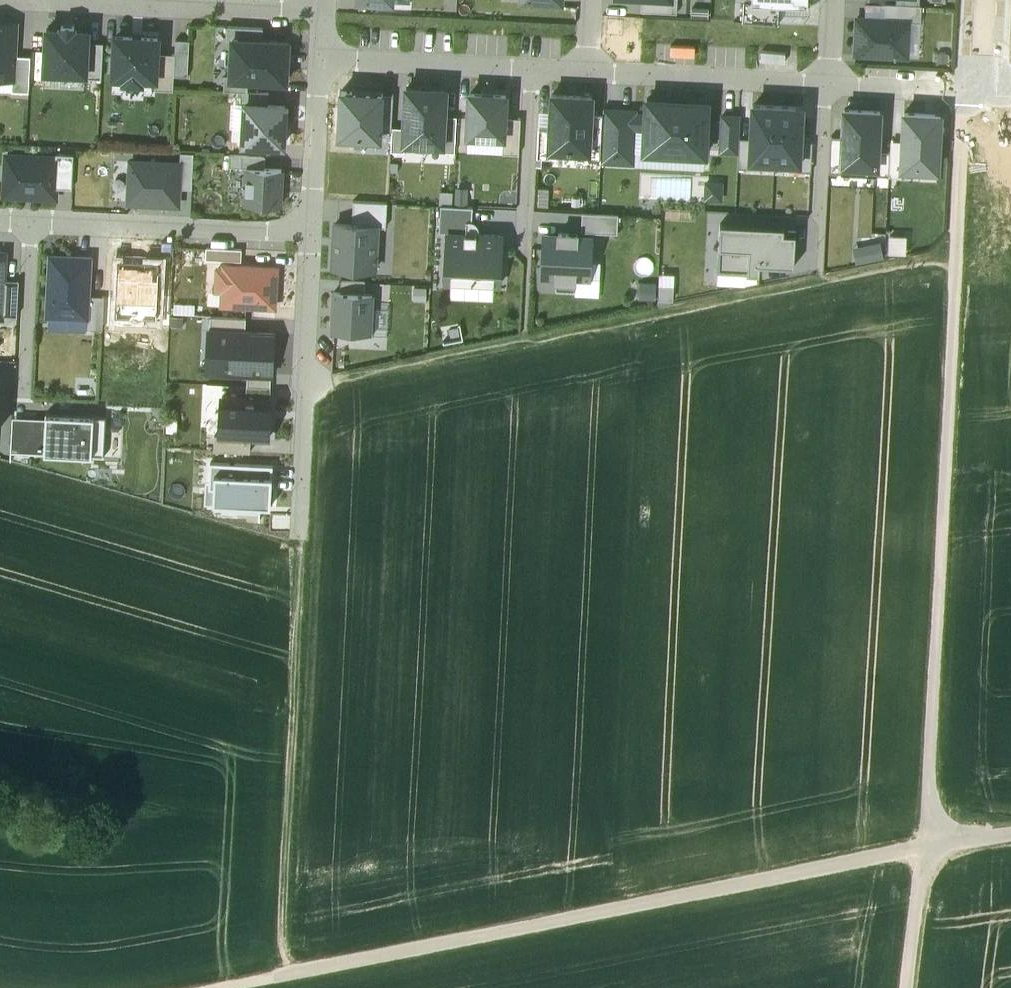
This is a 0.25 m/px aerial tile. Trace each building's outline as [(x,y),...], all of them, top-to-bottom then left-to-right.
[(642,11),(678,13),(678,0),(642,0),(642,11)] [(752,0),(743,0),(743,21),(780,22),(780,4),(752,3),(752,0)] [(909,20),(909,22),(921,23),(922,5),(920,5),(896,4),(886,4),(885,19),(909,20)] [(885,19),(857,18),(856,54),(908,56),(909,22),(909,20),(885,19)] [(0,22),(0,78),(14,79),(15,54),(16,23),(0,22)] [(62,29),(47,28),(45,71),(87,73),(89,41),(89,30),(75,30),(75,26),(62,25),(62,29)] [(227,39),(233,39),(233,38),(263,39),(264,28),(228,26),(227,39)] [(158,38),(116,36),(115,76),(125,76),(125,80),(141,81),(142,78),(156,78),(157,53),(158,38)] [(263,39),(233,38),(233,39),(231,75),(231,78),(249,79),(287,81),(289,41),(263,39)] [(176,39),(175,54),(174,75),(189,75),(190,39),(176,39)] [(104,42),(89,41),(87,73),(87,77),(102,77),(104,42)] [(175,54),(157,53),(156,78),(156,89),(174,90),(174,75),(175,54)] [(15,54),(14,79),(13,91),(29,92),(31,55),(15,54)] [(248,91),(249,79),(231,78),(231,75),(225,75),(224,90),(241,90),(248,91)] [(447,89),(407,87),(405,127),(404,142),(444,144),(446,116),(447,89)] [(382,130),(383,94),(384,91),(339,89),(337,137),(381,139),(382,130)] [(246,103),(269,103),(270,91),(248,91),(241,90),(241,103),(246,103)] [(466,137),(503,139),(504,117),(505,94),(468,92),(466,137)] [(550,152),(588,154),(590,113),(591,95),(552,93),(551,128),(550,152)] [(382,130),(392,131),(392,127),(393,95),(383,94),(382,130)] [(708,101),(647,99),(647,114),(646,129),(645,151),(706,154),(708,101)] [(269,103),(246,103),(245,142),(284,144),(285,104),(269,103)] [(752,103),(750,139),(749,162),(799,164),(802,164),(803,142),(805,105),(752,103)] [(646,129),(647,114),(635,113),(635,110),(603,109),(603,113),(601,161),(633,163),(635,128),(646,129)] [(881,111),(844,109),(843,137),(841,173),(878,175),(879,151),(881,111)] [(601,161),(603,113),(590,113),(588,154),(588,161),(601,161)] [(904,113),(902,141),(901,168),(938,170),(941,115),(904,113)] [(738,116),(722,115),(720,150),(736,151),(738,116)] [(457,116),(446,116),(444,144),(444,152),(456,152),(457,116)] [(503,152),(519,153),(520,118),(504,117),(503,139),(503,152)] [(404,142),(405,127),(392,127),(392,131),(391,150),(404,151),(404,142)] [(550,157),(550,152),(551,128),(539,128),(537,157),(550,157)] [(841,173),(843,137),(832,137),(830,173),(841,173)] [(750,139),(739,138),(738,167),(749,167),(749,162),(750,139)] [(890,152),(889,176),(900,176),(901,168),(902,141),(890,140),(890,152)] [(811,172),(812,142),(803,142),(802,164),(799,164),(798,171),(811,172)] [(879,151),(878,175),(889,176),(890,152),(879,151)] [(181,164),(180,188),(192,188),(194,153),(182,152),(181,164)] [(58,156),(57,189),(72,189),(73,154),(58,153),(58,156)] [(230,166),(248,167),(266,167),(267,156),(230,154),(230,166)] [(58,156),(6,155),(5,196),(57,197),(57,189),(58,156)] [(181,164),(131,161),(128,201),(179,204),(180,188),(181,164)] [(281,205),(282,168),(266,167),(248,167),(246,204),(281,205)] [(722,183),(707,183),(707,199),(722,200),(722,183)] [(353,201),(352,225),(377,225),(386,226),(387,202),(353,201)] [(468,222),(474,222),(474,207),(440,206),(440,232),(448,232),(467,233),(468,222)] [(581,231),(617,233),(618,214),(582,212),(581,231)] [(467,233),(481,233),(481,230),(479,225),(474,222),(468,222),(467,233)] [(718,271),(748,273),(760,273),(761,264),(794,266),(796,237),(797,228),(721,223),(718,271)] [(376,269),(377,225),(352,225),(335,224),(333,267),(376,269)] [(501,283),(503,234),(481,233),(467,233),(448,232),(446,281),(501,283)] [(576,277),(589,278),(591,238),(577,237),(577,233),(559,232),(559,235),(545,234),(543,275),(556,276),(555,279),(575,280),(576,277)] [(906,236),(890,236),(890,251),(905,252),(906,236)] [(883,256),(880,242),(854,248),(856,261),(883,256)] [(242,248),(206,247),(206,260),(220,260),(241,261),(242,248)] [(90,257),(50,255),(47,315),(87,317),(88,294),(90,257)] [(143,316),(157,317),(161,262),(120,260),(117,314),(143,316)] [(276,305),(278,266),(224,264),(224,268),(218,268),(217,289),(223,289),(223,303),(248,304),(276,305)] [(665,270),(664,284),(651,283),(650,295),(679,296),(680,270),(665,270)] [(341,291),(365,293),(365,281),(341,280),(341,291)] [(341,291),(334,291),(332,330),(350,331),(350,333),(373,335),(375,305),(372,305),(373,293),(365,293),(341,291)] [(105,295),(88,294),(87,317),(87,329),(103,330),(105,295)] [(248,317),(248,304),(223,303),(222,303),(222,316),(247,317),(248,317)] [(143,316),(117,314),(116,321),(143,323),(143,316)] [(210,330),(246,331),(247,317),(222,316),(210,316),(210,330)] [(246,331),(210,330),(209,351),(219,351),(218,371),(249,372),(272,373),(273,333),(246,331)] [(272,373),(249,372),(248,385),(271,386),(272,373)] [(271,386),(248,385),(247,397),(271,398),(271,386)] [(269,436),(271,398),(247,397),(221,395),(219,433),(250,435),(269,436)] [(46,415),(46,419),(43,455),(104,457),(106,417),(46,415)] [(11,453),(43,455),(46,419),(12,418),(11,453)] [(249,451),(250,435),(219,433),(215,433),(214,449),(249,451)] [(273,464),(211,461),(209,487),(214,487),(213,503),(223,503),(222,510),(261,512),(262,505),(271,506),(273,464)]
